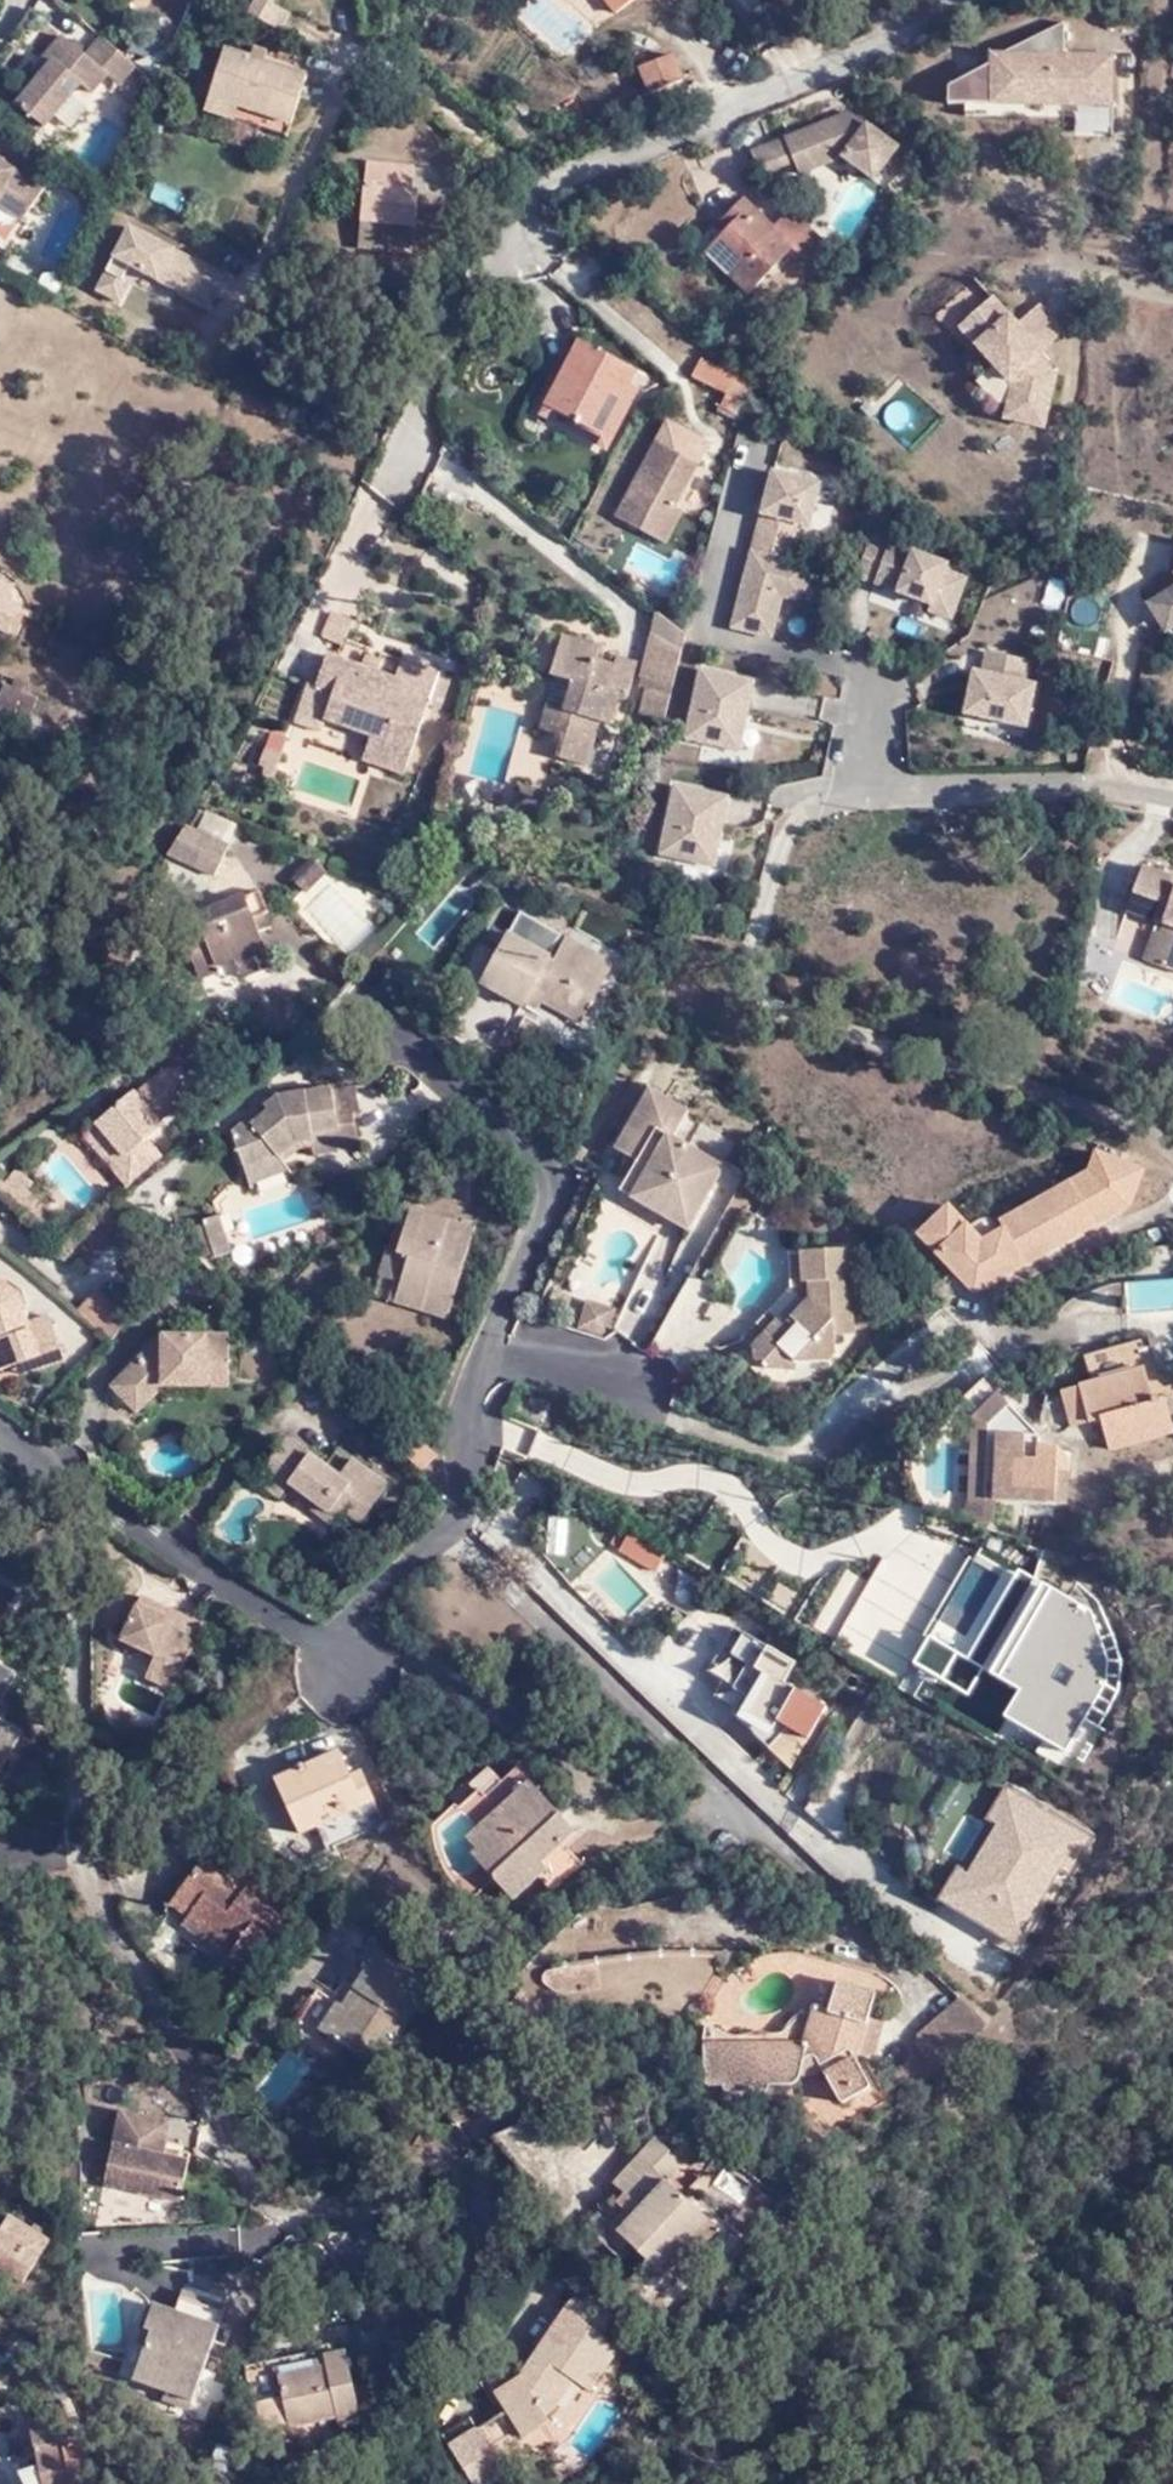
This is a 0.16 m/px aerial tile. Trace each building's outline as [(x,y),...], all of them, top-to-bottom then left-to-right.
[(249,13),(283,28),(295,3),(288,0),(255,0),(249,13)] [(621,20),(647,0),(604,0),(621,20)] [(1109,110),(1109,59),(1060,59),(1060,28),(1035,40),(1034,59),(997,59),(986,59),(986,69),(943,91),(944,110),(961,110),(961,121),(1011,121),(1011,110),(1109,110)] [(104,71),(85,54),(60,33),(47,49),(55,57),(43,72),(16,105),(30,116),(44,127),(77,80),(89,89),(104,71)] [(129,63),(97,36),(85,54),(104,71),(116,81),(129,63)] [(1034,59),(1035,40),(997,59),(1034,59)] [(55,57),(47,49),(33,65),(43,72),(55,57)] [(213,104),(292,127),(306,81),(226,58),(213,104)] [(686,91),(673,64),(643,78),(656,104),(686,91)] [(124,88),(116,81),(108,92),(116,99),(124,88)] [(289,139),(292,127),(213,104),(210,115),(289,139)] [(850,112),(754,152),(762,175),(796,161),(801,173),(845,155),(872,175),(896,147),(850,112)] [(38,132),(44,127),(30,116),(25,122),(38,132)] [(24,221),(47,190),(30,178),(32,171),(0,150),(0,202),(24,221)] [(369,166),(365,236),(395,237),(395,243),(425,243),(426,192),(420,191),(419,168),(369,166)] [(770,235),(741,207),(716,233),(724,240),(703,260),(744,300),(790,255),(801,265),(816,250),(789,219),(770,235)] [(137,276),(214,308),(232,268),(125,223),(95,294),(124,307),(137,276)] [(395,237),(365,236),(364,251),(395,252),(395,243),(395,237)] [(993,300),(961,330),(1016,387),(1009,420),(1047,428),(1058,375),(1041,357),(1044,353),(1019,326),(993,300)] [(1041,305),(1019,326),(1044,353),(1067,332),(1041,305)] [(605,439),(633,372),(577,347),(547,412),(605,439)] [(692,380),(734,394),(742,372),(700,357),(692,380)] [(677,506),(701,465),(659,442),(617,515),(667,543),(685,512),(677,506)] [(784,597),(805,602),(815,560),(802,558),(821,476),(768,463),(731,626),(775,636),(784,597)] [(968,570),(949,567),(952,552),(875,538),(866,590),(961,607),(968,570)] [(1170,544),(1164,571),(1169,577),(1172,575),(1172,545),(1170,544)] [(17,634),(30,609),(15,601),(17,597),(0,589),(0,625),(17,634)] [(1160,599),(1172,620),(1172,591),(1160,599)] [(1160,599),(1144,609),(1161,636),(1172,628),(1172,620),(1160,599)] [(333,610),(322,638),(345,647),(355,619),(333,610)] [(572,664),(586,629),(576,625),(563,663),(572,664)] [(611,640),(586,629),(572,664),(581,666),(579,678),(565,674),(549,724),(572,733),(566,752),(594,762),(608,718),(618,720),(625,693),(634,694),(644,661),(626,654),(621,663),(619,672),(601,665),(604,656),(611,640)] [(678,681),(686,647),(659,631),(650,671),(659,674),(678,681)] [(339,698),(332,717),(330,722),(376,739),(369,760),(408,774),(443,671),(406,656),(396,683),(382,678),(366,672),(333,661),(321,691),(339,698)] [(621,663),(604,656),(601,665),(619,672),(621,663)] [(366,672),(382,678),(387,663),(371,657),(366,672)] [(974,664),(959,727),(1026,743),(1041,680),(974,664)] [(695,666),(687,743),(747,749),(755,672),(695,666)] [(656,688),(674,694),(678,681),(659,674),(656,688)] [(4,691),(0,699),(0,728),(39,742),(45,729),(51,730),(58,715),(23,699),(27,688),(13,682),(7,692),(4,691)] [(645,706),(668,715),(674,694),(656,688),(650,686),(645,706)] [(313,713),(332,717),(339,698),(321,691),(313,713)] [(518,722),(485,716),(479,750),(511,756),(518,722)] [(275,776),(290,736),(271,729),(256,769),(275,776)] [(716,869),(733,793),(674,780),(656,856),(716,869)] [(555,788),(551,804),(562,809),(568,792),(555,788)] [(232,841),(239,820),(206,809),(199,830),(232,841)] [(211,849),(228,855),(231,847),(213,843),(211,849)] [(218,879),(228,855),(211,849),(199,873),(218,879)] [(1144,867),(1128,909),(1164,923),(1161,932),(1155,931),(1144,959),(1172,970),(1172,877),(1144,867)] [(380,904),(335,868),(303,910),(358,953),(382,924),(371,915),(380,904)] [(241,970),(271,961),(255,926),(271,919),(259,896),(199,922),(197,916),(177,923),(197,964),(212,956),(221,973),(240,966),(241,970)] [(577,966),(585,950),(563,940),(551,965),(505,942),(482,993),(520,1011),(524,1003),(531,990),(543,996),(542,1002),(583,1018),(602,978),(577,966)] [(610,961),(585,950),(577,966),(602,978),(610,961)] [(274,969),(271,961),(241,970),(246,981),(274,969)] [(531,990),(524,1003),(536,1011),(542,1002),(543,996),(531,990)] [(129,1186),(165,1157),(151,1140),(163,1128),(159,1123),(187,1101),(190,1087),(180,1076),(166,1076),(139,1097),(133,1094),(99,1119),(126,1154),(112,1165),(129,1186)] [(346,1136),(364,1134),(361,1109),(343,1111),(339,1083),(278,1091),(269,1100),(272,1105),(251,1125),(249,1119),(234,1125),(249,1163),(285,1149),(291,1158),(304,1146),(305,1140),(315,1139),(318,1154),(348,1149),(346,1136)] [(692,1220),(737,1136),(687,1111),(689,1104),(652,1085),(616,1147),(638,1159),(627,1185),(692,1220)] [(85,1131),(112,1165),(126,1154),(99,1119),(85,1131)] [(366,1145),(364,1134),(346,1136),(348,1149),(366,1145)] [(971,1289),(1083,1237),(1147,1179),(1110,1138),(1060,1183),(1023,1201),(985,1234),(955,1200),(946,1204),(921,1227),(927,1240),(971,1289)] [(285,1149),(249,1163),(257,1182),(294,1168),(291,1158),(285,1149)] [(17,1168),(6,1184),(0,1180),(0,1195),(49,1236),(63,1216),(29,1189),(35,1181),(17,1168)] [(774,1203),(763,1197),(754,1211),(763,1216),(774,1203)] [(379,1289),(398,1295),(413,1256),(402,1253),(416,1207),(406,1205),(379,1289)] [(413,1256),(398,1295),(452,1312),(478,1226),(416,1207),(402,1253),(413,1256)] [(213,1234),(230,1227),(223,1211),(207,1217),(213,1234)] [(237,1245),(230,1227),(213,1234),(219,1251),(237,1245)] [(856,1326),(851,1243),(798,1245),(799,1276),(808,1280),(807,1299),(788,1286),(769,1311),(782,1322),(789,1313),(799,1320),(781,1341),(764,1329),(749,1348),(767,1364),(794,1366),(803,1357),(828,1358),(836,1350),(835,1327),(856,1326)] [(77,1317),(117,1340),(133,1311),(93,1288),(77,1317)] [(20,1367),(46,1361),(36,1318),(11,1323),(2,1292),(0,1291),(0,1358),(16,1356),(20,1367)] [(617,1303),(593,1293),(582,1321),(608,1328),(617,1303)] [(541,1308),(553,1314),(557,1303),(545,1296),(541,1308)] [(112,1381),(133,1408),(153,1391),(200,1390),(201,1382),(219,1382),(222,1344),(153,1342),(156,1359),(139,1356),(112,1381)] [(1172,1436),(1172,1405),(1172,1404),(1163,1407),(1157,1378),(1163,1374),(1157,1344),(1093,1359),(1099,1387),(1089,1390),(1099,1426),(1108,1423),(1116,1453),(1172,1436)] [(20,1367),(16,1356),(0,1358),(0,1372),(20,1367)] [(125,1415),(133,1408),(112,1381),(103,1390),(125,1415)] [(1068,1507),(1070,1469),(1057,1467),(1041,1439),(1045,1429),(1004,1389),(981,1412),(972,1500),(1068,1507)] [(1080,1431),(1099,1426),(1089,1390),(1072,1395),(1080,1431)] [(415,1460),(428,1440),(423,1434),(407,1452),(415,1460)] [(284,1487),(338,1523),(343,1516),(359,1526),(385,1491),(334,1452),(323,1468),(282,1439),(259,1471),(282,1489),(284,1487)] [(440,1452),(428,1440),(415,1460),(424,1469),(440,1452)] [(278,1500),(280,1494),(282,1489),(259,1471),(252,1480),(278,1500)] [(332,1532),(338,1523),(284,1487),(282,1489),(280,1494),(332,1532)] [(657,1573),(668,1555),(620,1525),(609,1543),(657,1573)] [(1007,1639),(995,1706),(1038,1730),(1049,1658),(1026,1648),(1030,1617),(1084,1624),(1087,1598),(999,1573),(991,1633),(1007,1639)] [(140,1676),(169,1689),(195,1626),(156,1609),(160,1599),(134,1587),(114,1634),(151,1650),(140,1676)] [(195,1626),(200,1615),(160,1599),(156,1609),(195,1626)] [(771,1742),(788,1722),(806,1737),(831,1708),(789,1672),(795,1665),(744,1622),(696,1678),(771,1742)] [(982,1698),(995,1706),(1007,1639),(991,1633),(982,1698)] [(25,1712),(17,1704),(44,1664),(28,1652),(31,1647),(18,1637),(8,1648),(0,1642),(0,1751),(25,1712)] [(478,1830),(487,1844),(492,1852),(485,1857),(495,1873),(505,1866),(514,1880),(555,1851),(548,1838),(582,1814),(538,1752),(520,1765),(507,1747),(488,1761),(494,1772),(465,1793),(486,1825),(478,1830)] [(309,1812),(293,1822),(316,1853),(329,1843),(345,1867),(384,1837),(375,1825),(365,1832),(357,1818),(378,1805),(364,1786),(351,1795),(331,1767),(297,1795),(309,1812)] [(1071,1873),(1093,1836),(1009,1785),(940,1899),(1016,1944),(1062,1868),(1071,1873)] [(282,1807),(293,1822),(309,1812),(297,1795),(282,1807)] [(968,1860),(981,1820),(961,1814),(949,1853),(968,1860)] [(221,1955),(214,1967),(232,1979),(276,1914),(238,1887),(233,1893),(191,1865),(163,1903),(182,1916),(176,1925),(221,1955)] [(182,1916),(163,1903),(158,1913),(176,1925),(182,1916)] [(168,1936),(214,1967),(221,1955),(176,1925),(168,1936)] [(374,2039),(383,2045),(409,2005),(399,1996),(409,1982),(370,1955),(333,2011),(327,2006),(310,2033),(356,2066),(374,2039)] [(872,1983),(875,1971),(844,1964),(841,1976),(872,1983)] [(842,1984),(832,2014),(823,2042),(814,2047),(807,2047),(781,2047),(779,2050),(729,2046),(725,2049),(707,2047),(705,2089),(726,2090),(727,2097),(769,2097),(773,2091),(798,2087),(809,2067),(818,2066),(846,2109),(875,2095),(861,2064),(877,2007),(877,1994),(842,1984)] [(941,2067),(991,2025),(959,1995),(918,2030),(918,2044),(941,2067)] [(823,2042),(832,2014),(820,2010),(807,2047),(814,2047),(823,2042)] [(365,2072),(383,2045),(374,2039),(356,2066),(365,2072)] [(892,2068),(913,2093),(941,2067),(918,2044),(892,2068)] [(182,2202),(190,2158),(166,2154),(174,2121),(123,2108),(105,2185),(182,2202)] [(683,2162),(658,2138),(618,2182),(634,2198),(613,2222),(601,2211),(589,2226),(623,2257),(635,2245),(661,2267),(707,2217),(668,2180),(683,2162)] [(1,2293),(27,2253),(0,2236),(0,2292),(1,2293)] [(167,2400),(202,2307),(159,2291),(152,2310),(130,2304),(121,2326),(128,2329),(108,2379),(167,2400)] [(536,2364),(529,2356),(506,2388),(485,2400),(514,2446),(540,2430),(536,2424),(544,2416),(545,2418),(547,2415),(535,2406),(552,2380),(565,2389),(579,2399),(610,2355),(589,2338),(601,2320),(570,2299),(542,2339),(551,2347),(536,2364)] [(542,2339),(529,2356),(536,2364),(551,2347),(542,2339)] [(239,2410),(259,2410),(256,2387),(304,2380),(302,2371),(300,2364),(233,2376),(239,2410)] [(256,2387),(259,2410),(262,2439),(310,2431),(313,2435),(333,2432),(325,2369),(302,2371),(304,2380),(256,2387)] [(535,2406),(547,2415),(565,2389),(552,2380),(535,2406)] [(49,2433),(34,2438),(34,2442),(9,2448),(13,2470),(19,2483),(64,2483),(49,2433)] [(464,2434),(439,2450),(461,2483),(484,2483),(494,2477),(464,2434)] [(13,2470),(0,2473),(0,2483),(19,2483),(13,2470)]
